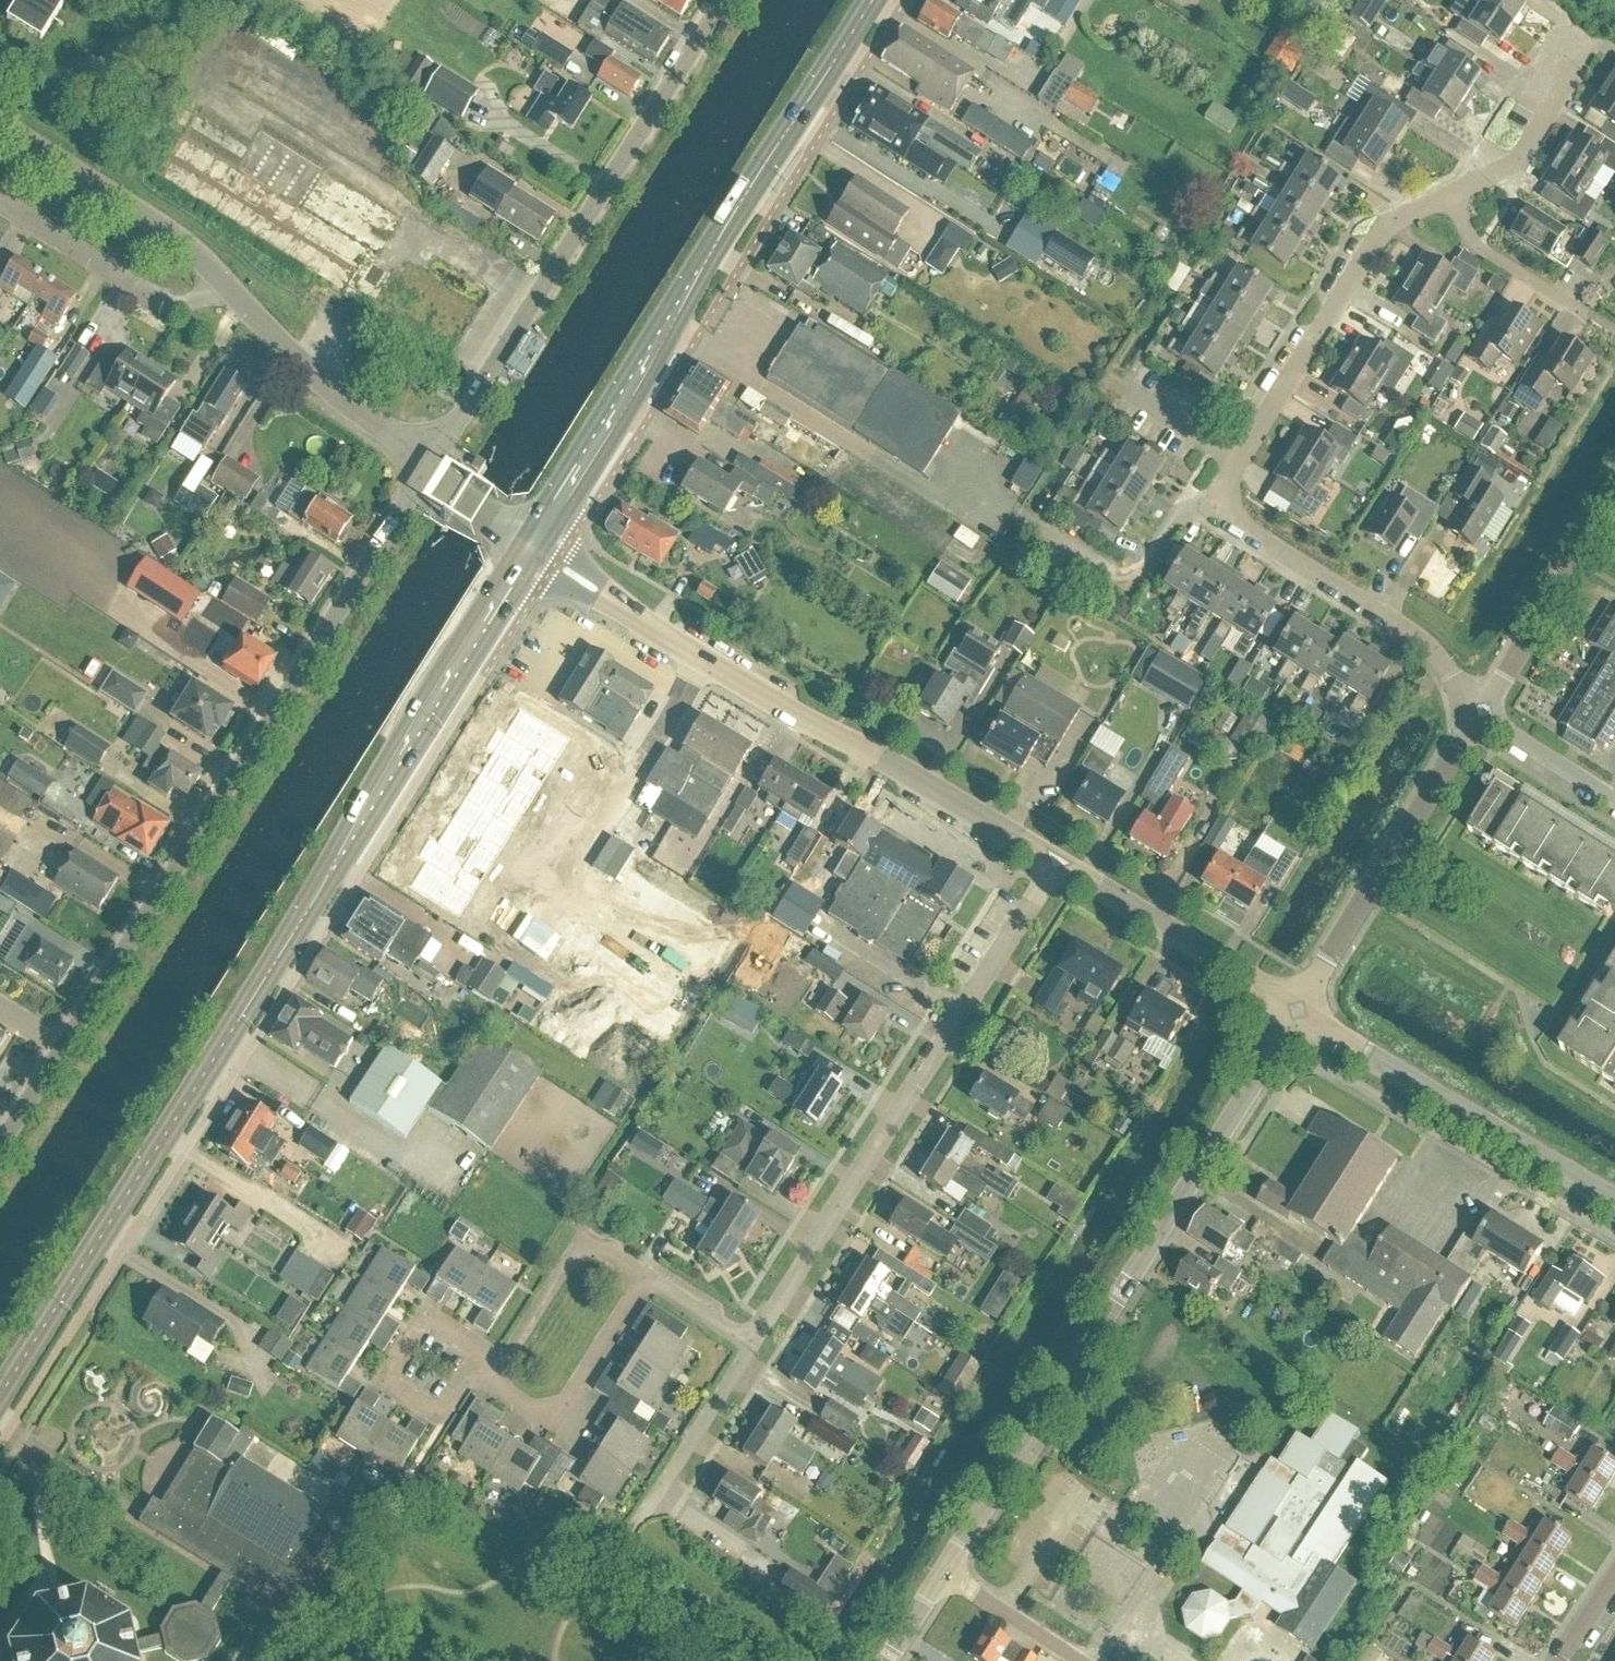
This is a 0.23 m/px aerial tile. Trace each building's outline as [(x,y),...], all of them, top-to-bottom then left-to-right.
[(5,18),(39,40),(61,5),(53,0),(16,0),(5,18)] [(612,0),(594,0),(577,27),(600,42),(603,36),(652,67),(671,37),(622,6),(612,0)] [(692,0),(649,0),(679,20),(692,0)] [(1074,14),(1053,1),(1051,0),(956,0),(958,1),(954,6),(987,27),(993,17),(1016,31),(1030,7),(1065,28),(1074,14)] [(1074,14),(1077,8),(1082,0),(1051,0),(1053,1),(1074,14)] [(1452,15),(1462,21),(1454,32),(1480,49),(1487,38),(1498,46),(1511,25),(1480,5),(1472,0),(1462,0),(1452,15)] [(1480,5),(1511,25),(1525,5),(1517,0),(1472,0),(1480,5)] [(995,41),(931,1),(925,11),(922,11),(918,18),(920,20),(917,24),(947,42),(952,35),(985,56),(995,41)] [(1359,3),(1349,17),(1365,28),(1374,13),(1359,3)] [(1302,46),(1312,29),(1290,16),(1280,33),(1302,46)] [(914,93),(947,113),(972,74),(901,29),(881,62),(919,86),(914,93)] [(1341,63),(1355,43),(1338,31),(1324,52),(1341,63)] [(542,36),(532,52),(563,71),(573,56),(542,36)] [(1433,48),(1420,68),(1434,76),(1465,97),(1472,87),(1479,92),(1486,82),(1467,69),(1474,58),(1448,41),(1441,53),(1433,48)] [(629,99),(641,80),(612,61),(615,57),(596,44),(587,59),(603,70),(597,79),(629,99)] [(1065,57),(1055,73),(1072,84),(1073,84),(1083,68),(1065,57)] [(418,60),(404,85),(417,92),(430,67),(418,60)] [(1321,63),(1316,72),(1323,76),(1328,68),(1321,63)] [(1411,90),(1404,101),(1433,120),(1440,110),(1460,122),(1467,112),(1459,107),(1465,97),(1434,76),(1420,68),(1419,67),(1413,77),(1418,80),(1426,86),(1420,96),(1411,90)] [(1614,94),(1614,70),(1604,87),(1614,94)] [(424,97),(460,119),(474,96),(438,74),(424,97)] [(568,89),(556,82),(544,74),(533,92),(541,98),(526,121),(546,133),(553,121),(570,132),(589,102),(568,88),(568,89)] [(1072,84),(1062,101),(1081,113),(1092,96),(1073,84),(1072,84)] [(1291,85),(1282,99),(1290,104),(1293,107),(1303,92),(1299,90),(1291,85)] [(1357,127),(1390,149),(1405,125),(1388,114),(1396,103),(1369,85),(1361,97),(1372,104),(1357,127)] [(914,138),(926,119),(924,118),(920,115),(906,106),(881,90),(874,86),(873,88),(862,105),(914,138)] [(1604,87),(1589,111),(1590,112),(1608,123),(1601,133),(1614,142),(1614,94),(1604,87)] [(933,178),(938,169),(943,162),(912,142),(914,138),(862,105),(849,125),(902,158),(933,178)] [(973,108),(963,124),(992,143),(1003,127),(973,108)] [(1350,173),(1358,162),(1375,172),(1390,149),(1357,127),(1346,120),(1323,156),(1350,173)] [(937,126),(930,122),(919,141),(966,172),(972,176),(984,156),(937,126)] [(1590,182),(1603,190),(1613,176),(1614,172),(1614,148),(1601,140),(1595,151),(1580,142),(1579,141),(1573,137),(1557,161),(1590,182)] [(436,188),(457,153),(435,139),(414,174),(436,188)] [(1040,154),(1031,168),(1044,177),(1053,163),(1040,154)] [(1291,183),(1325,203),(1333,190),(1340,194),(1346,185),(1306,160),(1297,173),(1270,156),(1264,166),(1291,183)] [(1581,196),(1590,182),(1557,161),(1542,184),(1565,199),(1559,210),(1582,224),(1595,204),(1581,196)] [(537,244),(554,216),(513,190),(515,187),(489,171),(472,198),(498,214),(496,218),(537,244)] [(1256,178),(1250,188),(1263,196),(1269,187),(1256,178)] [(827,224),(898,269),(911,250),(893,238),(908,214),(855,180),(839,205),(839,206),(827,224)] [(1332,207),(1325,203),(1291,183),(1283,196),(1269,187),(1263,196),(1277,205),(1311,225),(1319,212),(1326,216),(1332,207)] [(1311,225),(1277,205),(1269,218),(1242,200),(1236,210),(1264,227),(1297,247),(1305,234),(1312,239),(1318,229),(1311,225)] [(1083,204),(1075,217),(1096,231),(1105,218),(1083,204)] [(1546,258),(1563,232),(1527,208),(1510,234),(1546,258)] [(322,239),(342,256),(366,229),(346,211),(322,239)] [(963,256),(973,239),(950,226),(940,242),(963,256)] [(1304,251),(1297,247),(1264,227),(1256,240),(1241,231),(1235,240),(1283,270),(1291,256),(1298,261),(1304,251)] [(1580,244),(1588,232),(1581,228),(1574,239),(1580,244)] [(1234,236),(1222,229),(1215,240),(1227,248),(1234,236)] [(1590,270),(1607,244),(1589,233),(1572,258),(1590,270)] [(827,259),(790,235),(767,271),(798,291),(806,278),(813,282),(811,285),(862,317),(888,277),(837,244),(827,259)] [(1054,236),(1040,257),(1079,282),(1093,260),(1054,236)] [(1157,267),(1167,255),(1154,244),(1147,252),(1152,256),(1148,260),(1157,267)] [(1461,252),(1455,261),(1475,274),(1481,264),(1461,252)] [(1408,282),(1441,302),(1450,288),(1463,296),(1477,275),(1475,274),(1455,261),(1454,260),(1447,272),(1423,257),(1408,282)] [(44,278),(14,259),(0,281),(0,289),(12,296),(17,287),(32,297),(44,278)] [(1010,259),(991,270),(1000,285),(1019,274),(1010,259)] [(1177,265),(1172,273),(1182,280),(1187,271),(1177,265)] [(1222,293),(1256,313),(1264,301),(1271,305),(1277,295),(1237,270),(1228,284),(1214,275),(1208,284),(1222,293)] [(44,278),(32,297),(47,306),(42,315),(57,324),(74,297),(44,278)] [(1498,296),(1505,285),(1494,278),(1487,289),(1498,296)] [(1433,316),(1441,302),(1408,282),(1393,306),(1417,320),(1410,331),(1433,345),(1446,324),(1433,316)] [(1256,313),(1222,293),(1214,306),(1200,297),(1189,291),(1184,300),(1208,316),(1249,340),(1263,318),(1256,313)] [(1514,366),(1539,327),(1511,310),(1493,338),(1484,332),(1467,359),(1488,372),(1498,356),(1514,366)] [(1174,312),(1168,321),(1180,329),(1186,319),(1174,312)] [(1243,349),(1249,340),(1208,316),(1200,328),(1186,319),(1180,329),(1195,338),(1228,358),(1236,345),(1243,349)] [(893,374),(809,321),(803,331),(799,328),(766,380),(855,436),(929,482),(935,472),(929,469),(961,416),(893,374)] [(43,351),(49,340),(35,331),(28,342),(36,347),(43,351)] [(527,333),(506,367),(524,378),(545,345),(527,333)] [(1235,362),(1228,358),(1195,338),(1187,350),(1172,342),(1166,351),(1186,364),(1200,372),(1214,381),(1222,367),(1229,371),(1235,362)] [(1345,366),(1378,386),(1387,373),(1400,381),(1413,360),(1390,346),(1384,356),(1360,341),(1345,366)] [(1569,394),(1590,359),(1562,341),(1549,362),(1539,356),(1519,387),(1542,402),(1553,384),(1569,394)] [(1454,367),(1464,351),(1455,345),(1445,361),(1454,367)] [(25,408),(56,359),(43,351),(36,347),(6,393),(25,408)] [(59,373),(67,378),(72,382),(89,357),(75,348),(59,373)] [(101,361),(85,387),(100,396),(105,389),(129,403),(152,366),(128,351),(116,370),(101,361)] [(1186,364),(1179,376),(1192,384),(1200,372),(1186,364)] [(1441,365),(1435,376),(1446,383),(1453,372),(1441,365)] [(152,366),(129,403),(143,413),(137,424),(146,430),(141,436),(157,446),(170,424),(155,415),(165,400),(176,382),(152,366)] [(1364,410),(1378,386),(1345,366),(1330,390),(1348,401),(1342,411),(1365,426),(1372,415),(1364,410)] [(681,391),(744,431),(752,436),(758,426),(728,407),(725,413),(718,409),(731,389),(696,367),(681,391)] [(227,419),(247,387),(225,373),(205,405),(204,405),(197,416),(193,413),(180,435),(204,450),(217,431),(219,432),(227,419)] [(43,389),(29,411),(35,415),(50,394),(43,389)] [(738,440),(744,431),(681,391),(665,417),(700,438),(713,417),(720,421),(716,426),(738,440)] [(748,392),(740,405),(785,431),(791,421),(793,418),(748,392)] [(1024,416),(1033,400),(1024,395),(1014,411),(1024,416)] [(1005,431),(1018,429),(1021,424),(1020,418),(1015,415),(1001,418),(998,423),(999,429),(1005,431)] [(1472,444),(1482,428),(1464,416),(1453,432),(1472,444)] [(1554,442),(1561,430),(1549,422),(1541,434),(1554,442)] [(1289,454),(1323,475),(1338,451),(1346,456),(1356,440),(1333,426),(1323,442),(1304,430),(1289,454)] [(1493,457),(1505,439),(1491,429),(1479,448),(1493,457)] [(1402,453),(1411,439),(1396,430),(1388,444),(1402,453)] [(29,440),(15,445),(15,446),(20,462),(21,464),(36,459),(29,440)] [(1113,470),(1147,490),(1155,477),(1162,481),(1167,472),(1154,464),(1161,452),(1148,444),(1141,455),(1127,447),(1119,460),(1104,452),(1099,461),(1113,470)] [(1323,475),(1289,454),(1274,478),(1277,479),(1298,493),(1291,503),(1306,513),(1314,518),(1321,507),(1327,496),(1314,488),(1323,475)] [(1480,456),(1473,468),(1481,474),(1489,462),(1480,456)] [(1068,457),(1062,467),(1071,472),(1077,462),(1068,457)] [(246,502),(260,479),(226,458),(212,481),(246,502)] [(479,474),(485,465),(477,459),(471,469),(479,474)] [(728,480),(698,462),(680,490),(723,517),(739,492),(765,509),(775,494),(735,469),(728,480)] [(758,469),(752,478),(791,503),(801,487),(762,462),(758,469)] [(485,464),(484,463),(444,528),(443,530),(444,531),(445,531),(447,530),(487,467),(486,465),(485,464)] [(1464,504),(1446,532),(1473,548),(1502,501),(1484,490),(1489,482),(1469,469),(1452,496),(1464,504)] [(109,497),(117,483),(97,470),(88,485),(109,497)] [(1154,494),(1147,490),(1113,470),(1105,483),(1091,474),(1085,483),(1099,492),(1133,512),(1141,499),(1148,504),(1154,494)] [(205,522),(220,498),(188,478),(173,502),(205,522)] [(1438,510),(1405,489),(1396,503),(1390,500),(1367,537),(1392,552),(1407,528),(1421,537),(1438,510)] [(319,500),(305,490),(288,517),(335,546),(336,544),(341,544),(346,536),(344,532),(351,522),(335,511),(337,507),(321,497),(319,500)] [(475,550),(477,550),(512,496),(511,494),(510,493),(508,492),(507,493),(473,547),(473,548),(474,549),(475,550)] [(1140,516),(1133,512),(1099,492),(1091,505),(1077,496),(1071,505),(1085,515),(1118,535),(1127,521),(1134,526),(1140,516)] [(277,527),(286,513),(259,496),(250,510),(277,527)] [(227,523),(236,507),(225,500),(215,516),(227,523)] [(646,522),(621,506),(606,529),(605,529),(605,530),(604,532),(605,534),(606,535),(607,536),(659,568),(679,537),(649,518),(646,522)] [(1064,514),(1061,519),(1082,532),(1086,527),(1090,520),(1069,507),(1064,514)] [(726,550),(732,541),(698,521),(687,539),(708,552),(714,543),(726,550)] [(927,532),(920,549),(933,555),(940,538),(927,532)] [(167,536),(152,545),(160,560),(176,551),(167,536)] [(1186,601),(1206,567),(1193,559),(1197,552),(1188,547),(1184,553),(1172,572),(1163,587),(1177,595),(1168,610),(1177,616),(1186,601)] [(1174,548),(1163,567),(1172,572),(1184,553),(1174,548)] [(751,551),(732,562),(742,580),(750,575),(761,569),(751,551)] [(310,609),(333,572),(307,555),(295,573),(282,564),(270,583),(310,609)] [(231,577),(237,564),(222,558),(217,571),(231,577)] [(1206,567),(1186,601),(1199,609),(1190,623),(1191,624),(1200,629),(1209,615),(1228,581),(1232,574),(1220,566),(1210,560),(1206,567)] [(940,565),(926,586),(956,605),(970,584),(940,565)] [(1231,629),(1250,595),(1238,587),(1242,580),(1232,574),(1228,581),(1209,615),(1221,623),(1212,637),(1222,643),(1231,629)] [(5,603),(15,588),(0,579),(0,600),(5,603)] [(258,626),(273,601),(237,579),(222,603),(258,626)] [(710,603),(715,595),(702,587),(697,595),(710,603)] [(916,587),(906,603),(917,610),(927,594),(916,587)] [(1250,595),(1231,629),(1244,636),(1235,651),(1244,657),(1274,609),(1260,601),(1264,594),(1255,588),(1250,595)] [(1614,660),(1614,610),(1611,608),(1589,644),(1604,654),(1614,660)] [(1295,669),(1315,635),(1302,627),(1306,620),(1297,614),(1272,654),(1286,663),(1277,677),(1284,681),(1287,683),(1295,669)] [(1021,658),(1035,636),(1014,623),(1000,645),(1021,658)] [(1322,675),(1337,649),(1324,641),(1329,634),(1319,628),(1315,635),(1295,669),(1308,677),(1299,691),(1309,697),(1322,675)] [(988,665),(999,646),(969,629),(956,652),(952,649),(942,667),(951,672),(945,684),(935,678),(916,710),(944,726),(962,695),(968,699),(973,690),(978,693),(993,668),(988,665)] [(1345,689),(1364,655),(1351,647),(1355,640),(1346,634),(1337,649),(1322,675),(1335,683),(1326,697),(1336,703),(1345,689)] [(256,694),(277,661),(242,638),(221,672),(256,694)] [(1206,648),(1199,659),(1209,664),(1215,654),(1211,651),(1206,648)] [(1364,655),(1345,689),(1357,697),(1348,711),(1358,717),(1388,669),(1374,661),(1378,654),(1368,648),(1364,655)] [(640,715),(654,693),(612,668),(614,665),(590,651),(558,703),(581,717),(582,716),(606,731),(605,733),(621,743),(639,714),(640,715)] [(1160,653),(1142,685),(1188,712),(1206,680),(1160,653)] [(1614,709),(1614,660),(1604,654),(1583,689),(1614,709)] [(99,693),(135,716),(148,695),(112,672),(99,693)] [(1045,767),(1079,709),(1023,676),(980,749),(1020,772),(1028,757),(1045,767)] [(1277,677),(1274,682),(1281,687),(1284,681),(1277,677)] [(1267,694),(1268,692),(1249,681),(1240,695),(1259,706),(1260,704),(1267,694)] [(1222,704),(1227,695),(1210,684),(1204,693),(1222,704)] [(219,736),(234,714),(194,688),(171,724),(207,747),(215,734),(219,736)] [(1583,689),(1560,725),(1569,731),(1563,740),(1591,757),(1597,748),(1604,752),(1612,739),(1614,741),(1614,709),(1583,689)] [(460,792),(518,828),(570,741),(569,741),(540,723),(544,715),(525,703),(520,711),(505,735),(497,731),(460,792)] [(1307,706),(1298,720),(1312,729),(1321,715),(1307,706)] [(1254,756),(1272,726),(1249,712),(1231,741),(1254,756)] [(722,800),(752,753),(701,721),(679,759),(666,751),(666,752),(667,752),(645,786),(657,793),(658,792),(708,822),(722,800)] [(201,775),(170,755),(170,756),(157,748),(165,736),(149,726),(135,749),(150,758),(146,764),(157,771),(153,778),(147,787),(167,799),(173,790),(186,799),(201,775)] [(111,749),(78,728),(65,748),(98,769),(111,749)] [(1190,736),(1186,743),(1196,749),(1202,739),(1192,733),(1190,736)] [(1166,805),(1162,802),(1188,759),(1171,748),(1145,791),(1142,797),(1151,803),(1129,839),(1163,859),(1176,837),(1191,812),(1171,799),(1166,805)] [(1099,783),(1111,762),(1092,749),(1082,766),(1093,773),(1091,777),(1090,776),(1073,805),(1105,825),(1121,797),(1099,783)] [(45,777),(19,760),(9,775),(41,795),(42,794),(36,791),(45,777)] [(781,816),(802,781),(777,765),(759,794),(769,800),(765,807),(781,816)] [(12,799),(19,786),(0,776),(0,793),(12,799)] [(1499,776),(1498,777),(1500,779),(1472,823),(1468,830),(1496,848),(1608,918),(1612,911),(1614,913),(1614,849),(1499,776)] [(1339,780),(1332,791),(1343,798),(1349,788),(1350,787),(1339,780)] [(802,781),(781,816),(798,827),(802,820),(813,826),(830,798),(802,781)] [(1335,786),(1328,782),(1325,787),(1332,791),(1335,786)] [(738,804),(747,809),(757,793),(748,788),(738,804)] [(146,858),(166,826),(137,807),(138,807),(113,790),(92,823),(120,841),(146,858)] [(463,917),(518,828),(460,792),(405,882),(463,917)] [(45,799),(41,805),(57,815),(61,809),(45,799)] [(736,807),(722,831),(731,836),(745,812),(736,807)] [(14,830),(19,820),(0,810),(0,823),(14,830)] [(882,830),(876,826),(858,816),(856,818),(853,817),(834,848),(847,856),(833,878),(847,887),(882,830)] [(1219,855),(1236,826),(1221,817),(1204,846),(1219,855)] [(801,867),(819,836),(806,828),(788,859),(801,867)] [(970,884),(904,844),(882,830),(847,887),(845,890),(840,892),(841,896),(839,899),(834,901),(836,905),(828,918),(856,935),(857,939),(861,938),(867,942),(868,946),(872,945),(908,967),(941,914),(949,919),(952,913),(956,913),(959,908),(958,904),(970,884)] [(1279,890),(1297,858),(1285,851),(1267,882),(1279,890)] [(97,911),(116,881),(73,854),(54,884),(97,911)] [(1223,896),(1240,870),(1216,856),(1200,883),(1223,896)] [(1240,870),(1223,896),(1247,911),(1262,884),(1240,870)] [(42,891),(12,872),(0,892),(0,893),(30,911),(42,891)] [(822,905),(790,885),(783,895),(816,915),(822,905)] [(354,920),(419,960),(428,947),(403,931),(408,924),(368,898),(354,920)] [(14,908),(0,900),(0,915),(8,919),(14,908)] [(55,934),(20,912),(0,943),(0,947),(15,956),(21,946),(34,954),(25,968),(58,990),(73,965),(46,948),(55,934)] [(418,961),(419,960),(354,920),(341,941),(380,965),(386,957),(433,987),(441,975),(418,961)] [(361,973),(325,951),(306,980),(342,1003),(350,990),(371,1003),(384,982),(364,969),(361,973)] [(838,983),(845,971),(812,951),(804,963),(838,983)] [(1085,958),(1074,951),(1061,972),(1059,971),(1035,1010),(1053,1020),(1061,1007),(1075,983),(1078,985),(1076,987),(1085,992),(1079,1002),(1098,1013),(1110,993),(1114,993),(1119,984),(1117,981),(1122,974),(1088,954),(1085,958)] [(1560,1048),(1575,1058),(1575,1059),(1614,1084),(1614,960),(1560,1048)] [(456,983),(469,991),(492,1004),(500,990),(505,980),(507,977),(506,976),(484,964),(477,977),(463,970),(456,983)] [(507,977),(505,980),(521,990),(544,1004),(552,992),(511,966),(506,976),(507,977)] [(854,1015),(842,1007),(846,1001),(829,991),(815,1012),(866,1046),(886,1015),(863,1001),(854,1015)] [(1168,1008),(1146,995),(1125,1030),(1149,1044),(1155,1042),(1167,1050),(1186,1019),(1182,1017),(1183,1012),(1174,1006),(1168,1008)] [(730,997),(721,1011),(738,1021),(747,1007),(730,997)] [(334,1069),(352,1041),(320,1021),(323,1017),(294,999),(269,1038),(293,1053),(298,1046),(334,1069)] [(1010,1002),(1001,1018),(1007,1022),(1017,1006),(1010,1002)] [(498,1033),(503,1021),(477,1010),(473,1022),(498,1033)] [(1047,1039),(1059,1045),(1068,1029),(1055,1023),(1047,1039)] [(807,1060),(815,1048),(789,1030),(781,1042),(807,1060)] [(1121,1068),(1133,1049),(1104,1031),(1080,1070),(1088,1075),(1101,1055),(1121,1068)] [(360,1036),(356,1043),(366,1049),(370,1042),(360,1036)] [(386,1048),(348,1104),(403,1141),(425,1109),(490,1153),(540,1078),(481,1038),(447,1090),(386,1048)] [(840,1088),(836,1085),(844,1073),(819,1057),(811,1069),(819,1075),(794,1113),(802,1118),(802,1122),(808,1126),(812,1124),(815,1126),(840,1088)] [(1025,1122),(1033,1109),(1016,1098),(1017,1097),(985,1077),(970,1100),(989,1112),(988,1115),(996,1120),(998,1117),(1002,1120),(1008,1111),(1025,1122)] [(1050,1099),(1059,1105),(1070,1086),(1055,1077),(1044,1096),(1050,1099)] [(602,1109),(614,1116),(628,1094),(616,1087),(602,1109)] [(1090,1119),(1097,1107),(1068,1091),(1062,1102),(1090,1119)] [(1059,1131),(1070,1111),(1059,1105),(1050,1099),(1038,1119),(1059,1131)] [(230,1125),(278,1155),(285,1145),(266,1134),(276,1119),(261,1109),(259,1112),(244,1103),(242,1105),(240,1105),(235,1113),(236,1115),(230,1125)] [(1352,1237),(1399,1163),(1321,1114),(1308,1135),(1333,1151),(1300,1204),(1271,1185),(1259,1203),(1290,1223),(1293,1219),(1337,1247),(1325,1267),(1403,1316),(1387,1342),(1416,1360),(1448,1309),(1453,1313),(1472,1284),(1391,1232),(1378,1254),(1352,1237)] [(272,1166),(278,1155),(230,1125),(224,1135),(221,1135),(216,1143),(217,1145),(216,1147),(231,1157),(229,1159),(245,1169),(254,1154),(272,1166)] [(770,1143),(743,1125),(724,1155),(743,1167),(750,1156),(754,1159),(742,1178),(772,1198),(784,1178),(786,1179),(800,1155),(773,1138),(770,1143)] [(957,1171),(1007,1203),(1017,1186),(996,1172),(993,1177),(965,1159),(972,1149),(1005,1170),(1014,1157),(968,1127),(959,1141),(948,1134),(934,1156),(957,1171)] [(324,1166),(331,1155),(337,1145),(326,1138),(311,1129),(305,1138),(298,1150),(324,1166)] [(685,1161),(707,1175),(720,1155),(710,1148),(715,1141),(703,1133),(685,1161)] [(1007,1203),(957,1171),(934,1156),(919,1180),(942,1195),(950,1183),(977,1201),(985,1189),(1007,1203)] [(294,1185),(302,1174),(288,1165),(280,1177),(294,1185)] [(660,1201),(673,1209),(686,1188),(673,1180),(660,1201)] [(686,1188),(673,1209),(712,1234),(698,1256),(724,1273),(738,1250),(725,1242),(731,1232),(719,1224),(690,1205),(697,1195),(686,1188)] [(726,1213),(697,1195),(690,1205),(719,1224),(731,1232),(725,1242),(738,1250),(759,1218),(733,1201),(726,1213)] [(187,1220),(219,1240),(229,1226),(238,1232),(250,1214),(233,1204),(228,1212),(202,1196),(187,1220)] [(946,1261),(956,1244),(928,1227),(931,1222),(904,1205),(889,1228),(917,1246),(918,1243),(928,1250),(946,1261)] [(955,1222),(983,1240),(991,1228),(963,1210),(955,1222)] [(362,1211),(350,1230),(364,1239),(376,1221),(362,1211)] [(1231,1225),(1209,1211),(1191,1238),(1225,1260),(1234,1247),(1247,1256),(1257,1241),(1243,1232),(1245,1228),(1234,1221),(1231,1225)] [(1544,1249),(1494,1217),(1476,1245),(1468,1240),(1452,1266),(1473,1279),(1488,1255),(1525,1278),(1544,1249)] [(210,1256),(219,1240),(187,1220),(171,1244),(198,1260),(191,1270),(208,1281),(220,1262),(210,1256)] [(973,1255),(983,1240),(955,1222),(945,1237),(956,1244),(973,1255)] [(457,1224),(449,1235),(462,1243),(470,1232),(457,1224)] [(1297,1270),(1304,1258),(1279,1242),(1271,1253),(1297,1270)] [(487,1268),(490,1263),(479,1256),(476,1261),(457,1248),(427,1295),(441,1304),(450,1289),(467,1300),(487,1268)] [(364,1279),(397,1300),(407,1284),(422,1293),(430,1279),(383,1249),(364,1279)] [(851,1286),(914,1326),(921,1314),(903,1303),(913,1288),(931,1299),(937,1289),(878,1253),(871,1266),(866,1263),(851,1286)] [(317,1304),(334,1279),(297,1254),(280,1279),(317,1304)] [(1216,1272),(1193,1258),(1177,1284),(1210,1304),(1220,1288),(1232,1295),(1245,1275),(1223,1261),(1216,1272)] [(1556,1271),(1535,1303),(1551,1314),(1556,1307),(1573,1318),(1582,1305),(1589,1309),(1607,1283),(1576,1262),(1565,1278),(1556,1271)] [(487,1268),(467,1300),(483,1311),(474,1325),(488,1334),(517,1287),(487,1268)] [(386,1317),(397,1300),(364,1279),(346,1309),(393,1339),(401,1326),(386,1317)] [(914,1326),(851,1286),(837,1308),(860,1323),(867,1313),(878,1320),(877,1322),(878,1329),(903,1344),(914,1326)] [(194,1310),(164,1290),(144,1322),(190,1352),(198,1339),(210,1346),(224,1325),(196,1307),(194,1310)] [(992,1292),(981,1309),(997,1320),(1008,1302),(992,1292)] [(1339,1302),(1332,1314),(1344,1321),(1351,1310),(1339,1302)] [(1465,1318),(1471,1309),(1461,1303),(1456,1312),(1465,1318)] [(636,1357),(669,1377),(688,1347),(680,1342),(688,1330),(649,1306),(632,1331),(647,1340),(636,1357)] [(384,1352),(393,1339),(346,1309),(327,1339),(359,1360),(370,1343),(384,1352)] [(880,1338),(858,1324),(851,1335),(873,1349),(880,1338)] [(1550,1357),(1564,1365),(1580,1339),(1566,1330),(1550,1357)] [(272,1333),(260,1348),(274,1360),(287,1345),(272,1333)] [(1510,1334),(1493,1360),(1504,1367),(1521,1342),(1510,1334)] [(1590,1334),(1583,1346),(1598,1355),(1605,1343),(1590,1334)] [(854,1400),(858,1394),(870,1402),(882,1384),(856,1368),(852,1369),(838,1360),(843,1352),(819,1337),(804,1360),(828,1375),(839,1383),(844,1376),(852,1381),(844,1394),(854,1400)] [(349,1376),(359,1360),(327,1339),(308,1369),(355,1399),(363,1385),(349,1376)] [(861,1360),(878,1370),(885,1360),(868,1349),(861,1360)] [(291,1354),(284,1365),(294,1372),(302,1361),(291,1354)] [(650,1407),(669,1377),(636,1357),(626,1374),(611,1364),(595,1390),(612,1400),(634,1415),(642,1403),(650,1407)] [(870,1402),(858,1394),(854,1400),(844,1394),(852,1381),(844,1376),(839,1383),(828,1375),(804,1360),(790,1382),(814,1397),(820,1389),(858,1414),(867,1400),(870,1402)] [(948,1373),(937,1392),(957,1404),(969,1386),(948,1373)] [(1501,1382),(1488,1401),(1498,1407),(1511,1389),(1501,1382)] [(243,1383),(238,1397),(249,1400),(253,1386),(243,1383)] [(368,1455),(388,1423),(372,1412),(381,1398),(367,1389),(338,1436),(368,1455)] [(491,1472),(511,1440),(494,1429),(503,1415),(478,1399),(453,1437),(465,1445),(460,1453),(491,1472)] [(651,1425),(634,1415),(612,1400),(595,1426),(610,1435),(599,1452),(632,1472),(651,1442),(643,1437),(651,1425)] [(849,1436),(858,1423),(830,1405),(821,1419),(849,1436)] [(922,1410),(913,1424),(929,1434),(938,1420),(922,1410)] [(806,1456),(809,1452),(788,1438),(796,1426),(773,1411),(758,1434),(786,1451),(802,1462),(806,1456)] [(1571,1446),(1582,1428),(1556,1412),(1544,1430),(1571,1446)] [(659,1414),(651,1425),(665,1434),(672,1422),(659,1414)] [(873,1433),(892,1443),(902,1425),(883,1415),(873,1433)] [(1358,1445),(1363,1438),(1332,1418),(1313,1447),(1300,1438),(1273,1479),(1266,1475),(1205,1566),(1246,1593),(1238,1605),(1231,1606),(1215,1595),(1197,1598),(1187,1614),(1190,1633),(1205,1643),(1222,1639),(1233,1622),(1255,1619),(1264,1606),(1286,1621),(1279,1631),(1313,1653),(1357,1586),(1334,1571),(1390,1487),(1359,1466),(1368,1452),(1358,1445)] [(388,1423),(368,1455),(398,1475),(428,1428),(414,1419),(405,1434),(388,1423)] [(835,1452),(843,1438),(815,1420),(806,1434),(835,1452)] [(218,1469),(227,1454),(231,1448),(244,1457),(256,1437),(242,1429),(237,1437),(211,1421),(193,1453),(216,1467),(218,1469)] [(808,1466),(802,1462),(786,1451),(758,1434),(743,1457),(766,1472),(774,1460),(800,1477),(808,1466)] [(549,1474),(563,1452),(537,1436),(528,1451),(511,1440),(491,1472),(521,1491),(526,1484),(538,1491),(549,1474)] [(878,1442),(861,1462),(878,1476),(895,1456),(878,1442)] [(1608,1492),(1614,1481),(1614,1465),(1598,1453),(1590,1465),(1577,1456),(1575,1460),(1559,1450),(1558,1451),(1549,1445),(1545,1452),(1554,1458),(1554,1459),(1608,1492)] [(291,1617),(347,1528),(324,1514),(324,1513),(241,1462),(244,1457),(231,1448),(227,1454),(218,1469),(216,1467),(194,1454),(161,1507),(153,1502),(140,1523),(220,1573),(202,1607),(197,1604),(172,1610),(161,1624),(161,1637),(138,1642),(140,1655),(164,1650),(165,1655),(175,1660),(210,1660),(222,1640),(217,1617),(212,1614),(231,1580),(291,1617)] [(908,1451),(900,1463),(913,1471),(921,1460),(908,1451)] [(613,1502),(632,1472),(599,1452),(589,1469),(563,1452),(549,1474),(561,1482),(566,1473),(587,1486),(579,1498),(597,1509),(605,1497),(613,1502)] [(331,1462),(317,1453),(309,1465),(322,1474),(331,1462)] [(1594,1514),(1608,1492),(1554,1459),(1550,1465),(1565,1475),(1564,1478),(1577,1486),(1569,1498),(1594,1514)] [(439,1483),(443,1476),(432,1469),(428,1476),(439,1483)] [(823,1475),(817,1485),(828,1492),(834,1482),(823,1475)] [(756,1546),(775,1518),(755,1505),(760,1498),(728,1477),(712,1502),(729,1514),(722,1524),(740,1536),(756,1546)] [(1452,1484),(1442,1506),(1463,1514),(1472,1493),(1452,1484)] [(1425,1513),(1419,1522),(1425,1526),(1431,1516),(1425,1513)] [(513,1529),(517,1522),(506,1516),(502,1523),(513,1529)] [(1505,1531),(1560,1564),(1574,1541),(1549,1525),(1541,1537),(1527,1529),(1526,1532),(1510,1522),(1505,1531)] [(1546,1586),(1560,1564),(1505,1531),(1501,1537),(1516,1546),(1514,1549),(1528,1558),(1521,1570),(1546,1586)] [(1460,1545),(1484,1561),(1488,1555),(1463,1540),(1460,1545)] [(1183,1552),(1194,1559),(1199,1551),(1188,1544),(1183,1552)] [(1196,1560),(1205,1566),(1213,1554),(1204,1548),(1196,1560)] [(1398,1556),(1391,1567),(1404,1575),(1411,1564),(1398,1556)] [(1546,1586),(1521,1570),(1513,1582),(1500,1574),(1498,1577),(1485,1569),(1483,1571),(1478,1568),(1476,1572),(1532,1608),(1546,1586)] [(819,1588),(792,1571),(783,1585),(782,1586),(780,1590),(807,1607),(815,1612),(821,1615),(823,1612),(824,1610),(832,1597),(840,1584),(835,1581),(826,1576),(819,1588)] [(1518,1630),(1532,1608),(1476,1572),(1473,1577),(1477,1580),(1473,1585),(1492,1597),(1478,1617),(1487,1623),(1493,1614),(1518,1630)] [(140,1655),(138,1642),(132,1615),(90,1588),(40,1599),(13,1642),(18,1660),(142,1660),(140,1655)] [(1021,1651),(1010,1644),(1009,1643),(988,1630),(969,1658),(974,1660),(999,1660),(1000,1659),(1002,1660),(1035,1660),(1021,1651)] [(1433,1642),(1426,1637),(1418,1649),(1422,1652),(1416,1660),(1426,1660),(1429,1656),(1437,1660),(1445,1660),(1447,1657),(1430,1646),(1433,1642)] [(1433,1642),(1430,1646),(1447,1657),(1453,1660),(1494,1660),(1497,1657),(1473,1641),(1465,1654),(1452,1645),(1450,1649),(1434,1639),(1433,1642)] [(1364,1660),(1381,1660),(1384,1656),(1372,1648),(1364,1660)]
